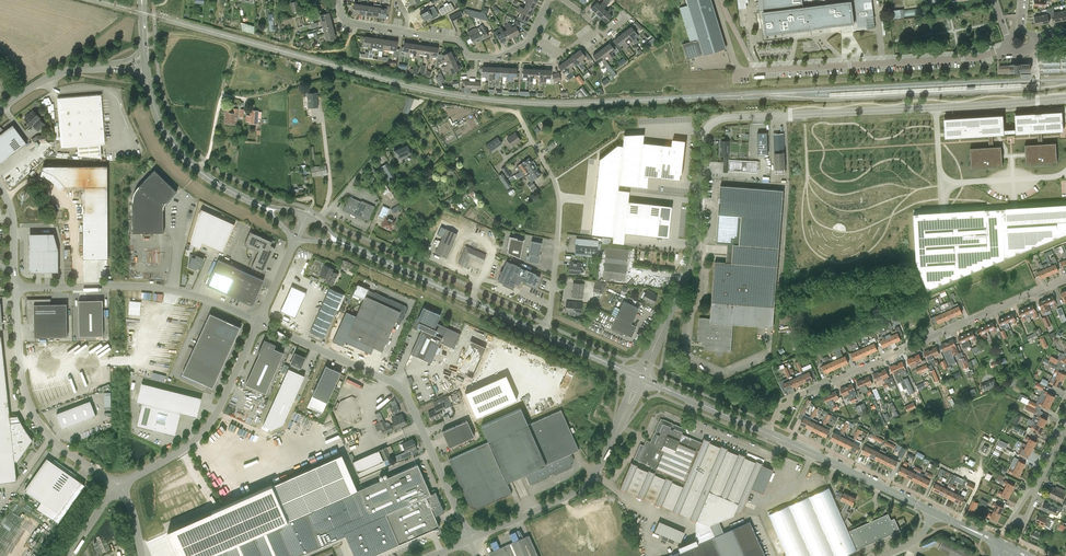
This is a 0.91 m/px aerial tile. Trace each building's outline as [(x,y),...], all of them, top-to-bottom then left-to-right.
[(537,2),(531,0),(525,0),(528,1),(526,5),(534,9),(537,2)] [(608,0),(604,0),(600,4),(597,1),(591,8),(596,13),(608,0)] [(596,13),(601,17),(607,11),(604,8),(610,2),(608,0),(596,13)] [(688,5),(680,7),(690,41),(683,44),(687,59),(699,55),(699,56),(726,48),(711,0),(687,0),(688,5)] [(739,9),(747,8),(746,2),(749,2),(748,0),(738,0),(739,9)] [(841,32),(840,24),(852,23),(853,30),(875,28),(873,8),(865,9),(864,3),(872,2),(872,0),(758,0),(761,25),(764,25),(765,34),(811,29),(812,35),(841,32)] [(293,12),(299,11),(296,1),(290,2),(293,12)] [(359,14),(366,15),(367,6),(367,3),(361,2),(360,5),(359,14)] [(372,16),(379,17),(380,4),(374,3),(373,7),(372,16)] [(619,11),(621,8),(616,3),(613,6),(619,11)] [(385,18),(386,12),(389,12),(390,6),(380,4),(379,17),(385,18)] [(534,9),(526,5),(524,8),(520,6),(519,9),(531,15),(534,9)] [(607,11),(601,17),(606,22),(612,16),(609,13),(612,10),(610,7),(607,11)] [(469,15),(488,20),(485,13),(465,8),(469,15)] [(1056,22),(1062,20),(1060,12),(1054,13),(1053,8),(1050,9),(1052,17),(1055,16),(1056,22)] [(435,10),(430,13),(428,9),(420,13),(425,21),(432,17),(432,16),(437,14),(435,10)] [(531,15),(519,9),(517,12),(522,14),(520,17),(518,16),(517,18),(523,21),(524,19),(528,21),(531,15)] [(894,17),(905,17),(905,9),(893,10),(894,17)] [(1046,9),(1047,14),(1041,16),(1043,24),(1050,23),(1049,18),(1052,17),(1050,9),(1046,9)] [(321,21),(331,19),(329,12),(320,15),(321,21)] [(1037,25),(1043,24),(1041,16),(1034,17),(1033,22),(1036,22),(1037,25)] [(331,19),(321,21),(323,28),(332,25),(331,19)] [(508,24),(514,36),(520,33),(517,29),(521,27),(517,20),(513,22),(515,26),(512,27),(510,23),(508,24)] [(633,24),(640,31),(643,28),(636,21),(633,24)] [(254,32),(255,25),(242,23),(241,31),(254,32)] [(483,24),(480,25),(481,27),(476,29),(478,33),(481,40),(489,36),(485,29),(483,24)] [(508,39),(514,36),(508,24),(505,25),(507,30),(504,31),(508,39)] [(332,25),(323,28),(325,34),(334,31),(332,25)] [(508,39),(504,31),(501,27),(499,29),(501,33),(497,35),(501,42),(502,44),(506,42),(505,41),(508,39)] [(634,41),(637,40),(633,36),(636,34),(631,27),(626,30),(634,41)] [(478,33),(476,29),(476,28),(467,32),(473,44),(481,40),(478,33)] [(632,43),(634,41),(626,30),(621,35),(626,42),(629,40),(632,43)] [(334,31),(325,34),(326,40),(336,38),(334,31)] [(626,42),(621,35),(615,39),(617,41),(615,43),(620,51),(622,49),(620,46),(623,44),(626,48),(629,46),(626,42)] [(370,47),(371,37),(365,36),(363,46),(370,47)] [(373,47),(377,48),(378,38),(371,37),(370,47),(370,50),(372,50),(373,47)] [(657,40),(654,37),(645,43),(648,47),(657,40)] [(397,49),(398,41),(391,40),(390,50),(394,50),(393,57),(398,58),(400,49),(397,49)] [(409,57),(411,43),(404,42),(403,51),(407,52),(406,57),(409,57)] [(413,57),(416,58),(418,44),(411,43),(409,57),(410,54),(410,52),(414,53),(413,57)] [(612,52),(615,50),(610,43),(604,47),(613,58),(615,56),(612,52)] [(424,54),(425,45),(418,44),(416,58),(419,58),(419,53),(424,54)] [(437,56),(438,47),(431,46),(429,60),(432,60),(433,55),(437,56)] [(604,47),(599,51),(604,58),(607,56),(610,60),(613,58),(604,47)] [(584,54),(580,49),(575,54),(583,64),(585,63),(582,59),(586,56),(588,60),(591,58),(587,52),(584,54)] [(442,63),(446,61),(454,58),(451,51),(443,55),(445,59),(441,60),(441,59),(438,58),(437,65),(441,63),(442,63)] [(604,58),(599,51),(593,55),(598,63),(602,60),(604,63),(605,64),(607,62),(604,58)] [(578,62),(579,64),(578,65),(582,70),(585,67),(583,64),(575,54),(570,58),(575,65),(578,62)] [(457,64),(456,61),(457,61),(455,57),(454,58),(446,61),(448,65),(443,67),(445,70),(457,64)] [(617,61),(620,66),(627,61),(625,57),(617,61)] [(575,65),(570,58),(564,62),(572,73),(575,71),(572,67),(575,65)] [(564,62),(558,66),(567,77),(569,76),(571,79),(575,76),(572,73),(564,62)] [(605,64),(604,63),(603,63),(608,71),(612,68),(607,62),(605,64)] [(459,65),(458,66),(457,64),(445,70),(446,72),(450,70),(452,73),(460,70),(459,70),(461,69),(459,65)] [(999,66),(1000,72),(1010,71),(1010,72),(1015,72),(1020,72),(1030,71),(1030,64),(1020,65),(1020,64),(1014,65),(1010,65),(1010,66),(999,66)] [(584,82),(579,75),(575,77),(581,85),(584,82)] [(583,86),(576,92),(581,99),(588,93),(583,86)] [(308,107),(318,107),(317,92),(307,93),(308,107)] [(101,95),(57,98),(61,148),(105,144),(101,95)] [(237,124),(238,114),(238,109),(234,109),(233,113),(230,113),(231,108),(226,108),(225,123),(237,124)] [(989,141),(990,145),(971,146),(972,166),(1003,164),(1003,159),(1003,156),(1003,153),(1002,144),(994,145),(993,141),(993,140),(993,139),(993,134),(995,133),(997,133),(998,133),(1005,133),(1005,132),(1016,131),(1016,132),(1038,131),(1039,137),(1039,138),(1039,142),(1025,143),(1026,152),(1026,155),(1026,158),(1026,162),(1058,160),(1057,149),(1057,141),(1043,142),(1043,138),(1043,137),(1043,136),(1042,131),(1049,130),(1059,130),(1063,129),(1062,109),(1033,111),(1014,112),(1015,127),(1005,127),(1004,113),(944,117),(944,120),(945,133),(945,137),(959,136),(961,136),(989,134),(989,140),(989,141)] [(250,110),(249,123),(258,124),(259,111),(250,110)] [(45,124),(39,118),(40,118),(33,111),(29,115),(28,114),(25,117),(26,118),(25,119),(31,126),(33,124),(39,131),(45,124)] [(13,125),(0,134),(0,164),(27,143),(13,125)] [(767,132),(757,133),(758,155),(768,154),(767,132)] [(512,147),(521,141),(515,133),(506,139),(512,147)] [(784,134),(777,134),(777,133),(774,133),(776,174),(786,173),(784,134)] [(599,159),(596,192),(617,195),(618,189),(618,184),(646,187),(648,176),(681,180),(682,174),(683,174),(686,140),(673,139),(673,146),(643,142),(638,142),(639,134),(624,135),(623,145),(617,145),(599,159)] [(486,144),(491,151),(503,143),(498,136),(486,144)] [(548,146),(551,150),(557,145),(553,141),(548,146)] [(724,160),(729,160),(730,141),(721,141),(720,156),(725,156),(724,160)] [(398,159),(411,154),(407,144),(394,149),(398,159)] [(517,167),(520,171),(515,175),(518,179),(523,175),(529,171),(526,167),(532,162),(529,158),(517,167)] [(758,162),(729,160),(724,160),(724,172),(728,172),(728,171),(757,173),(758,162)] [(529,171),(523,175),(523,176),(529,171),(530,173),(536,168),(537,168),(537,166),(535,164),(535,163),(534,161),(533,161),(532,162),(526,167),(529,171)] [(43,166),(42,170),(44,170),(47,171),(49,172),(51,173),(53,174),(54,175),(56,176),(58,177),(59,179),(60,180),(62,182),(63,184),(64,185),(65,187),(83,187),(83,258),(108,258),(107,165),(43,166)] [(507,177),(512,174),(506,165),(501,168),(507,177)] [(534,179),(541,174),(536,168),(530,173),(531,175),(528,177),(531,182),(532,182),(535,180),(534,179)] [(133,203),(133,232),(164,232),(163,209),(164,206),(166,203),(177,191),(155,169),(139,186),(136,190),(134,194),(133,198),(133,203)] [(512,186),(503,172),(498,176),(507,189),(512,186)] [(387,185),(381,187),(384,194),(390,191),(387,185)] [(596,192),(591,234),(613,236),(612,242),(623,243),(625,233),(665,237),(668,235),(671,208),(669,206),(628,201),(629,191),(618,189),(617,195),(596,192)] [(368,222),(374,209),(361,203),(361,202),(350,197),(344,210),(355,215),(355,216),(356,217),(357,218),(358,217),(359,218),(360,219),(361,219),(368,222)] [(401,208),(398,204),(391,210),(393,214),(399,210),(401,208)] [(1004,259),(1065,234),(1065,204),(1014,207),(1006,208),(1001,209),(1004,259)] [(384,220),(382,226),(391,230),(395,221),(386,217),(390,209),(383,206),(378,217),(384,220)] [(199,214),(190,244),(200,249),(202,243),(222,252),(235,224),(201,209),(199,214)] [(927,290),(1004,259),(1001,209),(985,210),(985,209),(943,211),(918,213),(918,214),(913,214),(916,262),(927,290)] [(716,244),(734,245),(732,263),(715,262),(711,319),(700,318),(699,330),(698,333),(699,333),(698,341),(706,342),(706,351),(720,352),(720,353),(723,353),(723,352),(732,353),(734,324),(774,327),(779,248),(781,219),(718,215),(716,244)] [(244,244),(257,250),(272,256),(274,250),(275,250),(275,249),(275,248),(274,247),(273,246),(271,245),(272,241),(250,231),(244,244)] [(29,255),(29,272),(59,272),(58,250),(54,233),(37,233),(37,234),(30,234),(29,255)] [(435,254),(446,259),(455,239),(444,234),(435,254)] [(509,247),(508,252),(520,257),(523,240),(517,239),(517,238),(510,236),(508,246),(509,247)] [(531,241),(530,248),(528,254),(530,254),(528,262),(539,264),(541,254),(539,254),(542,243),(531,241)] [(588,242),(575,241),(574,253),(600,255),(600,244),(588,243),(588,242)] [(466,246),(465,248),(458,263),(466,266),(470,257),(482,262),(486,254),(466,246)] [(607,247),(604,278),(642,282),(644,267),(627,265),(629,250),(607,247)] [(272,256),(257,250),(256,251),(258,252),(251,267),(262,272),(263,271),(265,272),(272,256)] [(1045,256),(1053,274),(1059,271),(1056,264),(1058,263),(1054,256),(1051,257),(1052,261),(1051,262),(1048,255),(1053,253),(1052,250),(1044,253),(1046,256),(1045,256)] [(188,267),(193,270),(193,268),(196,269),(199,262),(202,263),(204,258),(196,255),(195,258),(192,257),(192,258),(190,257),(189,263),(190,263),(188,267)] [(1042,265),(1047,276),(1053,274),(1045,256),(1043,257),(1046,264),(1042,265)] [(218,259),(207,285),(252,305),(255,301),(254,300),(264,279),(218,259)] [(511,264),(507,262),(502,271),(501,271),(500,273),(501,273),(498,281),(503,283),(502,284),(513,289),(515,284),(514,284),(514,282),(519,285),(521,279),(526,282),(525,283),(536,288),(539,282),(538,281),(540,276),(535,274),(536,273),(526,269),(525,270),(521,268),(521,267),(512,262),(511,264)] [(580,273),(582,273),(585,271),(582,267),(583,263),(570,262),(569,273),(575,273),(579,273),(580,273)] [(1047,276),(1042,265),(1039,266),(1041,270),(1038,272),(1041,279),(1047,276)] [(326,281),(329,282),(329,284),(332,286),(338,274),(333,272),(334,270),(324,266),(320,275),(327,279),(326,281)] [(595,281),(593,291),(602,293),(604,287),(605,287),(606,283),(595,281)] [(582,298),(584,284),(573,283),(572,297),(582,298)] [(361,297),(364,299),(366,296),(369,289),(359,284),(357,285),(353,293),(361,296),(361,297)] [(280,311),(295,317),(306,293),(291,286),(280,311)] [(310,332),(323,337),(343,294),(330,288),(321,308),(317,306),(315,311),(319,313),(310,332)] [(163,299),(163,293),(127,290),(126,296),(163,299)] [(643,299),(653,304),(657,297),(653,295),(653,293),(647,290),(643,299)] [(371,353),(374,347),(382,351),(396,321),(400,323),(407,307),(406,306),(401,304),(400,304),(391,301),(390,299),(375,292),(374,293),(371,298),(366,296),(364,299),(356,316),(348,312),(335,342),(344,346),(346,342),(371,353)] [(1053,296),(1046,299),(1048,304),(1052,303),(1053,306),(1057,305),(1053,296)] [(67,303),(51,304),(50,299),(32,299),(32,301),(31,301),(30,301),(29,302),(29,303),(29,304),(27,305),(29,323),(34,323),(34,337),(67,336),(67,303)] [(1050,309),(1048,304),(1046,299),(1039,302),(1041,307),(1041,308),(1043,312),(1050,309)] [(79,300),(79,336),(103,335),(103,306),(103,300),(87,301),(87,303),(79,303),(79,300)] [(950,301),(956,315),(962,313),(959,306),(958,303),(954,304),(952,300),(950,301)] [(575,315),(575,312),(582,313),(583,303),(570,301),(570,303),(566,302),(565,311),(569,312),(569,314),(575,315)] [(631,337),(636,327),(631,324),(639,308),(624,301),(611,328),(631,337)] [(946,307),(950,318),(956,315),(950,301),(948,302),(949,306),(946,307)] [(1035,310),(1033,304),(1026,308),(1029,316),(1033,315),(1035,318),(1038,317),(1036,310),(1035,310)] [(938,306),(944,320),(950,318),(946,307),(942,309),(940,305),(938,306)] [(935,316),(938,323),(944,320),(938,306),(936,307),(939,314),(935,316)] [(411,354),(431,363),(440,342),(453,348),(460,333),(436,323),(440,314),(435,312),(434,313),(423,308),(420,316),(419,316),(416,321),(420,323),(418,327),(422,329),(411,354)] [(1029,316),(1026,308),(1019,311),(1021,316),(1023,321),(1027,319),(1026,318),(1029,316)] [(210,313),(201,333),(182,373),(213,387),(240,327),(233,323),(227,321),(210,313)] [(899,319),(896,313),(890,315),(893,321),(899,319)] [(1017,322),(1013,313),(1006,316),(1008,322),(1011,320),(1013,324),(1017,322)] [(998,320),(1001,325),(1002,328),(1006,327),(1005,323),(1008,322),(1006,316),(998,320)] [(997,331),(993,322),(986,325),(988,330),(992,329),(993,332),(997,331)] [(988,330),(986,325),(979,328),(981,334),(983,338),(987,337),(985,332),(988,330)] [(889,329),(895,342),(901,339),(900,336),(903,335),(899,326),(896,328),(896,330),(893,331),(892,328),(889,329)] [(883,332),(889,345),(895,342),(889,329),(883,332)] [(977,339),(973,331),(966,334),(968,339),(971,338),(973,341),(977,339)] [(880,340),(883,347),(889,345),(883,332),(880,333),(883,339),(880,340)] [(1037,332),(1027,335),(1029,341),(1039,337),(1037,332)] [(968,339),(966,334),(958,337),(961,342),(963,348),(970,345),(968,339)] [(7,394),(7,393),(6,382),(3,353),(2,341),(1,336),(0,336),(0,482),(17,480),(15,461),(15,460),(17,461),(30,443),(33,439),(30,435),(29,435),(28,436),(26,436),(26,432),(27,431),(26,430),(26,431),(23,431),(23,427),(24,427),(23,425),(23,426),(20,426),(20,422),(21,422),(20,421),(19,421),(7,423),(5,408),(9,408),(8,399),(7,394)] [(866,339),(872,352),(878,350),(875,343),(877,342),(875,338),(869,340),(868,338),(866,339)] [(863,348),(866,355),(872,352),(866,339),(864,340),(867,346),(863,348)] [(956,346),(953,339),(947,342),(950,350),(952,353),(953,356),(958,354),(960,358),(964,357),(962,351),(959,353),(956,346)] [(246,383),(266,392),(284,352),(274,348),(276,344),(267,340),(267,341),(265,342),(263,341),(258,353),(259,353),(246,383)] [(471,340),(458,370),(473,377),(486,346),(471,340)] [(947,342),(941,345),(945,352),(950,350),(947,342)] [(854,344),(860,357),(866,355),(863,348),(860,349),(857,343),(854,344)] [(854,344),(851,345),(854,352),(851,353),(854,360),(860,357),(854,344)] [(933,357),(939,354),(936,347),(930,349),(933,357)] [(933,357),(930,349),(924,352),(927,358),(929,363),(933,362),(934,366),(937,365),(935,361),(933,357)] [(837,352),(838,355),(840,358),(843,365),(849,363),(846,356),(843,357),(840,350),(837,351),(837,352)] [(834,361),(837,368),(843,365),(840,358),(838,355),(837,352),(837,351),(834,352),(837,359),(834,361)] [(292,364),(290,369),(297,372),(300,367),(301,368),(305,358),(295,353),(291,363),(292,364)] [(917,365),(922,362),(919,354),(913,357),(917,365)] [(1057,364),(1059,360),(1051,356),(1049,360),(1057,364)] [(913,357),(907,359),(911,367),(917,365),(913,357)] [(964,357),(959,359),(964,369),(969,367),(964,357)] [(944,369),(948,367),(945,360),(940,362),(944,369)] [(837,368),(834,361),(828,363),(831,370),(837,368)] [(908,373),(905,368),(902,362),(896,364),(902,376),(908,373)] [(831,370),(828,363),(822,366),(825,373),(831,370)] [(902,376),(896,364),(890,367),(893,373),(896,380),(897,380),(898,383),(901,382),(904,389),(907,388),(903,379),(902,377),(902,376)] [(319,402),(320,398),(327,402),(341,372),(326,365),(312,395),(313,395),(312,399),(319,402)] [(137,367),(135,374),(144,376),(146,369),(137,367)] [(804,371),(802,372),(806,381),(813,379),(810,373),(814,371),(812,367),(803,371),(804,371)] [(263,426),(268,428),(267,428),(271,430),(282,425),(282,424),(284,420),(284,421),(293,400),(295,396),(305,375),(303,375),(299,373),(297,372),(290,369),(289,368),(263,426)] [(523,385),(529,388),(537,372),(530,369),(523,385)] [(887,377),(889,377),(886,369),(880,372),(883,379),(885,383),(887,382),(889,381),(888,379),(887,377)] [(930,371),(935,382),(939,380),(934,369),(930,371)] [(1056,377),(1063,381),(1065,374),(1064,373),(1065,372),(1062,371),(1062,372),(1060,371),(1060,370),(1057,369),(1055,372),(1058,374),(1056,377)] [(148,370),(146,377),(164,381),(166,375),(148,370)] [(797,377),(800,384),(806,381),(802,372),(800,373),(800,372),(795,374),(797,377)] [(880,381),(883,379),(880,372),(874,374),(877,382),(880,381)] [(84,373),(43,386),(47,401),(88,387),(84,373)] [(1051,380),(1050,383),(1053,384),(1055,385),(1057,387),(1058,386),(1059,387),(1063,381),(1056,377),(1053,375),(1051,380)] [(791,377),(789,378),(790,380),(793,387),(800,384),(797,377),(794,379),(793,377),(791,376),(790,376),(791,377)] [(867,387),(872,384),(869,376),(863,379),(867,387)] [(896,385),(892,377),(888,379),(889,381),(887,382),(890,387),(896,385)] [(903,379),(907,388),(910,394),(914,392),(908,377),(903,379)] [(501,378),(466,393),(477,418),(517,400),(516,396),(510,399),(501,378)] [(983,392),(997,385),(994,378),(980,385),(983,392)] [(867,387),(863,379),(857,382),(860,388),(862,392),(866,391),(868,395),(870,394),(868,390),(867,387)] [(793,387),(790,380),(784,383),(787,390),(793,387)] [(201,398),(141,382),(137,402),(142,403),(136,425),(142,427),(142,426),(147,428),(175,435),(180,413),(196,417),(201,398)] [(927,387),(924,382),(916,385),(919,390),(927,387)] [(1037,382),(1035,387),(1042,390),(1045,386),(1037,382)] [(855,390),(852,384),(847,386),(850,394),(851,397),(853,396),(857,395),(855,390)] [(850,394),(847,386),(841,389),(845,399),(849,397),(849,398),(851,397),(850,394)] [(374,403),(379,408),(392,396),(387,391),(374,403)] [(839,398),(836,391),(830,394),(833,401),(839,398)] [(1046,391),(1044,394),(1042,398),(1052,402),(1055,396),(1053,395),(1054,394),(1051,393),(1050,394),(1049,393),(1049,392),(1046,391)] [(833,401),(830,394),(824,396),(827,403),(830,401),(830,402),(833,401)] [(1035,408),(1037,404),(1030,400),(1023,396),(1020,401),(1028,404),(1035,408)] [(1052,402),(1042,398),(1039,405),(1042,406),(1044,407),(1044,408),(1046,409),(1047,408),(1049,409),(1052,402)] [(801,413),(805,415),(808,409),(807,408),(811,400),(808,399),(801,413)] [(96,416),(90,400),(57,413),(62,429),(96,416)] [(893,401),(889,403),(895,415),(899,414),(893,401)] [(855,406),(859,414),(867,411),(864,402),(855,406)] [(913,402),(905,406),(907,411),(916,407),(913,402)] [(393,414),(401,411),(397,403),(389,407),(393,414)] [(442,403),(434,406),(435,409),(428,412),(431,419),(435,418),(436,419),(437,419),(439,418),(439,417),(439,416),(442,415),(440,411),(445,409),(442,403)] [(1037,409),(1028,405),(1025,409),(1035,414),(1037,409)] [(549,477),(550,475),(552,474),(555,475),(571,468),(572,465),(571,462),(573,461),(574,460),(571,453),(579,450),(561,410),(528,424),(521,408),(481,425),(489,442),(448,459),(469,507),(476,510),(512,494),(506,482),(523,475),(523,477),(526,476),(529,484),(532,485),(538,482),(539,480),(541,479),(544,480),(549,477)] [(1016,413),(1012,422),(1017,425),(1021,416),(1016,413)] [(392,429),(396,428),(406,424),(402,414),(392,418),(394,424),(391,426),(390,425),(389,423),(387,422),(385,423),(383,420),(379,422),(374,424),(377,431),(382,429),(384,433),(387,432),(387,433),(389,433),(392,432),(393,430),(392,429)] [(1032,420),(1037,423),(1044,426),(1048,420),(1046,419),(1046,418),(1043,416),(1043,417),(1041,416),(1038,414),(1036,417),(1034,416),(1032,420)] [(800,424),(807,427),(810,420),(804,417),(800,424)] [(810,420),(807,427),(813,430),(817,423),(814,422),(815,419),(813,418),(813,419),(812,418),(811,420),(810,420)] [(661,506),(661,505),(673,510),(672,511),(678,514),(679,513),(690,518),(690,519),(696,522),(696,520),(708,526),(733,515),(735,509),(741,512),(751,488),(762,464),(762,463),(756,461),(755,462),(744,457),(745,456),(738,453),(738,454),(727,450),(727,448),(721,446),(720,447),(709,442),(710,441),(703,438),(702,442),(681,434),(684,428),(675,424),(672,423),(663,419),(663,420),(661,419),(659,421),(655,430),(656,430),(654,433),(650,442),(646,440),(644,445),(640,444),(634,459),(651,466),(650,471),(648,470),(648,471),(636,466),(637,465),(631,462),(620,489),(626,492),(626,490),(638,495),(637,496),(643,499),(644,498),(655,503),(661,506)] [(467,420),(442,431),(449,447),(474,436),(467,420)] [(1041,432),(1044,426),(1037,423),(1032,420),(1030,425),(1032,426),(1031,428),(1034,430),(1034,429),(1036,430),(1036,431),(1039,432),(1039,431),(1041,432)] [(813,430),(820,433),(823,427),(823,426),(817,423),(813,430)] [(823,427),(820,433),(826,437),(830,430),(826,428),(828,426),(826,425),(824,424),(823,426),(823,427)] [(1014,426),(1013,429),(1019,432),(1018,433),(1022,435),(1025,431),(1020,429),(1014,426)] [(831,439),(838,442),(841,435),(834,432),(831,439)] [(838,442),(844,445),(847,439),(844,437),(845,434),(844,433),(842,433),(841,435),(838,442)] [(844,445),(850,449),(854,442),(853,442),(855,439),(856,440),(859,435),(858,434),(857,435),(855,434),(853,438),(852,438),(850,440),(847,439),(844,445)] [(1026,445),(1033,448),(1037,442),(1035,441),(1035,440),(1032,438),(1032,439),(1030,438),(1027,436),(1025,439),(1028,441),(1026,445)] [(417,449),(415,446),(415,445),(412,439),(402,443),(407,453),(417,449)] [(1007,448),(1009,443),(1000,439),(993,454),(999,457),(1004,446),(1007,448)] [(856,452),(860,445),(854,442),(850,449),(856,452)] [(1020,450),(1023,451),(1025,452),(1025,453),(1028,455),(1028,454),(1030,455),(1033,448),(1026,445),(1023,443),(1021,447),(1020,450)] [(869,455),(872,449),(866,445),(863,452),(869,455)] [(390,458),(391,458),(386,446),(353,461),(357,472),(358,472),(360,471),(390,458)] [(907,449),(902,447),(900,450),(898,453),(903,456),(907,449)] [(869,455),(875,458),(878,452),(872,449),(869,455)] [(880,449),(878,452),(875,458),(882,461),(885,455),(886,452),(880,449)] [(352,518),(353,519),(317,535),(321,546),(345,536),(353,555),(370,555),(439,526),(434,516),(444,512),(435,492),(430,494),(417,464),(358,490),(341,453),(168,529),(180,555),(207,555),(222,549),(252,536),(253,536),(273,527),(276,526),(287,521),(343,497),(346,503),(352,518)] [(882,461),(888,465),(891,458),(885,455),(882,461)] [(1012,465),(1016,466),(1022,470),(1025,463),(1024,463),(1024,462),(1021,460),(1021,461),(1019,460),(1020,459),(1014,456),(1010,464),(1012,465)] [(53,462),(47,458),(25,490),(42,501),(37,508),(58,523),(85,485),(75,477),(77,475),(54,459),(53,462)] [(392,463),(390,458),(360,471),(358,472),(360,477),(392,463)] [(891,458),(888,465),(894,468),(897,462),(891,458)] [(762,464),(751,488),(763,493),(773,469),(762,464)] [(899,472),(906,476),(909,470),(902,466),(899,472)] [(1012,473),(1014,474),(1014,475),(1017,476),(1019,477),(1022,470),(1016,466),(1014,470),(1011,469),(1009,472),(1012,473)] [(916,473),(917,471),(914,469),(913,471),(909,470),(906,476),(913,480),(916,473)] [(913,480),(920,483),(923,477),(916,473),(913,480)] [(927,487),(930,480),(923,477),(920,483),(927,487)] [(943,486),(940,493),(947,496),(953,485),(954,481),(951,480),(949,483),(947,488),(943,486)] [(1005,489),(1011,492),(1015,485),(1013,485),(1013,484),(1010,482),(1010,483),(1008,482),(1005,480),(1003,483),(1006,485),(1005,489)] [(940,485),(941,483),(937,481),(936,483),(933,489),(940,493),(943,486),(940,485)] [(947,496),(954,500),(957,493),(954,492),(954,490),(956,486),(953,485),(947,496)] [(1053,487),(1048,496),(1061,502),(1065,491),(1056,486),(1055,488),(1053,487)] [(844,523),(841,514),(829,488),(769,514),(787,555),(844,555),(856,550),(900,531),(894,519),(890,520),(888,514),(848,532),(846,528),(845,525),(844,523)] [(1006,498),(1006,497),(1008,498),(1011,492),(1005,489),(1003,492),(1000,490),(998,494),(1001,495),(1003,496),(1003,497),(1006,498)] [(844,500),(847,502),(850,495),(844,492),(841,497),(837,495),(835,498),(843,502),(844,500)] [(965,495),(961,493),(960,495),(957,493),(954,500),(953,502),(957,503),(958,502),(961,503),(964,497),(965,495)] [(845,523),(847,518),(850,513),(846,511),(850,503),(853,505),(856,498),(850,495),(847,502),(841,514),(844,523),(845,523)] [(321,546),(317,535),(353,519),(352,518),(346,503),(343,497),(287,521),(276,526),(273,527),(253,536),(252,536),(222,549),(207,555),(298,555),(321,546)] [(994,510),(1000,514),(1004,507),(1002,506),(1002,505),(999,504),(999,505),(997,504),(997,503),(994,502),(992,505),(996,507),(994,510)] [(1064,507),(1054,503),(1053,506),(1045,502),(1042,509),(1054,514),(1057,515),(1060,511),(1062,512),(1064,507)] [(995,520),(995,519),(997,520),(1000,514),(994,510),(992,514),(989,512),(987,516),(990,517),(991,517),(993,518),(992,519),(995,520)] [(1039,514),(1039,515),(1037,515),(1036,517),(1037,518),(1036,521),(1040,523),(1039,525),(1043,526),(1044,524),(1047,526),(1046,527),(1050,529),(1054,521),(1051,519),(1047,517),(1047,518),(1039,514)] [(681,542),(686,531),(659,521),(655,531),(681,542)] [(712,537),(721,555),(765,555),(760,544),(750,521),(732,529),(732,528),(723,532),(714,536),(712,537)] [(1038,539),(1040,534),(1033,531),(1031,536),(1038,539)] [(529,535),(507,545),(489,553),(490,555),(538,555),(529,535)] [(712,537),(668,555),(721,555),(712,537)] [(497,539),(491,542),(494,550),(500,547),(497,539)] [(973,554),(943,539),(938,549),(952,555),(972,555),(973,554)]
